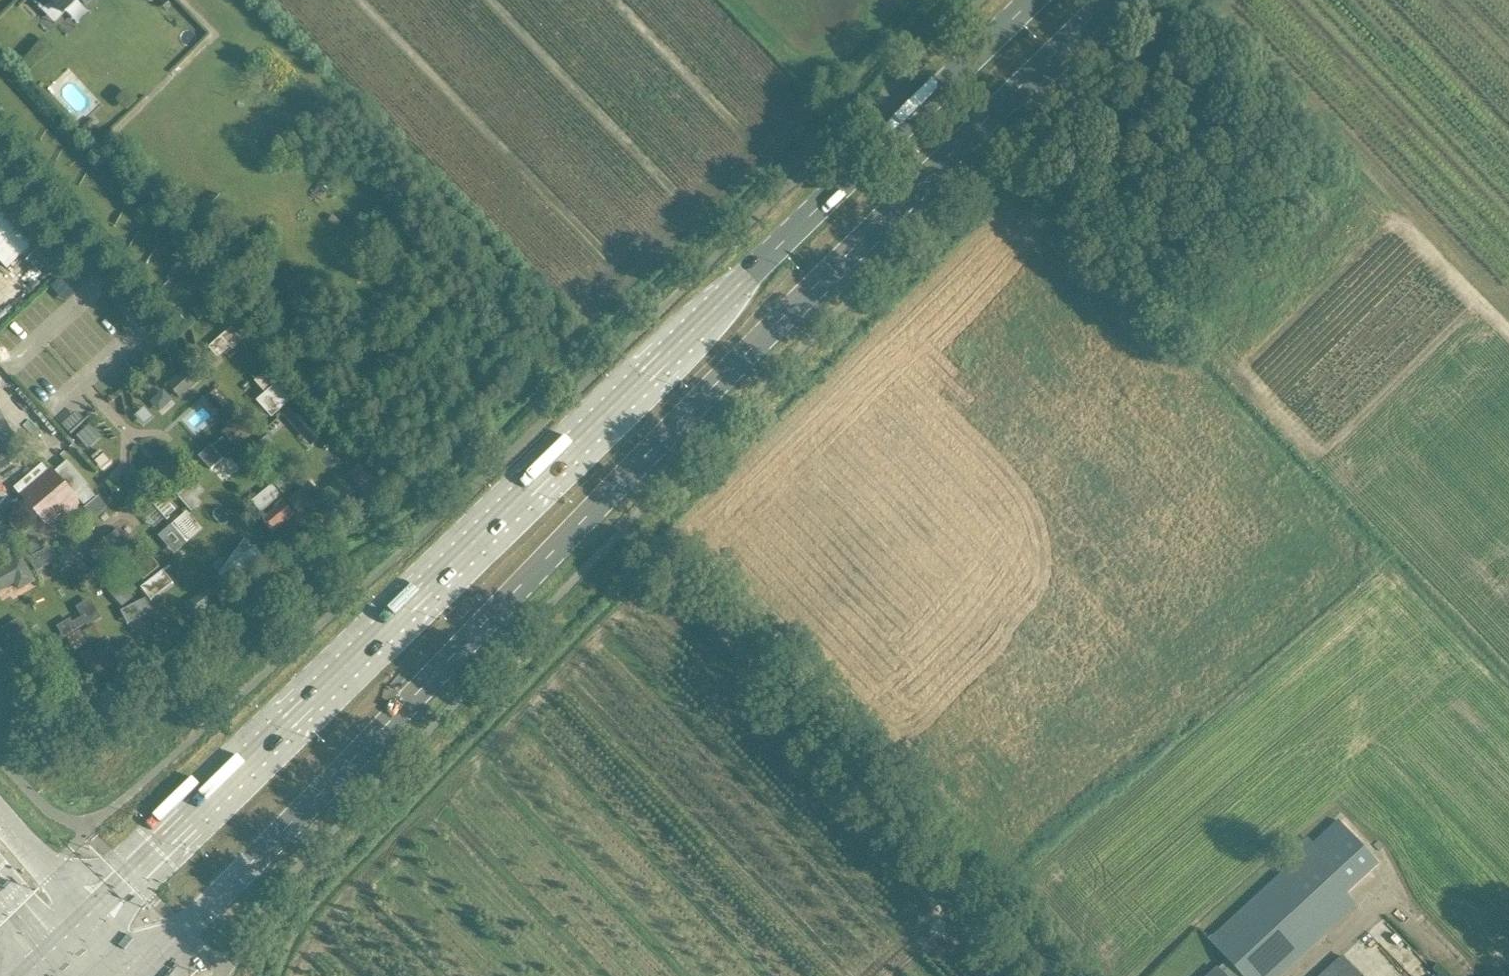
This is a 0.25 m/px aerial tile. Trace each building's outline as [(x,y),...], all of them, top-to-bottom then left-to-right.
[(63,14),(64,13),(63,12),(76,0),(49,0),(63,14)] [(6,268),(36,240),(0,202),(0,262),(6,268)] [(164,383),(179,399),(202,377),(186,362),(164,383)] [(254,399),(270,416),(293,395),(277,378),(254,399)] [(163,411),(172,394),(158,387),(150,404),(163,411)] [(280,430),(302,412),(292,400),(270,417),(280,430)] [(17,451),(0,413),(0,459),(17,451)] [(196,456),(224,483),(266,440),(238,413),(196,456)] [(100,449),(90,459),(103,472),(113,462),(100,449)] [(46,467),(18,492),(44,522),(61,507),(70,516),(81,506),(95,494),(87,485),(88,484),(66,458),(53,469),(50,464),(46,467)] [(310,479),(259,517),(271,533),(322,495),(310,479)] [(190,511),(205,498),(191,480),(175,493),(190,511)] [(175,555),(204,527),(186,508),(157,536),(175,555)] [(115,527),(89,551),(113,578),(139,553),(115,527)] [(248,538),(211,561),(223,580),(259,556),(248,538)] [(15,560),(0,567),(0,590),(24,579),(15,560)] [(140,586),(152,600),(174,580),(162,567),(140,586)] [(122,612),(129,624),(153,609),(145,597),(122,612)] [(87,645),(80,627),(103,618),(96,602),(57,618),(71,652),(87,645)] [(24,653),(13,625),(0,630),(0,662),(24,653)] [(1218,968),(1225,975),(1280,975),(1357,905),(1348,896),(1381,865),(1339,820),(1306,851),(1258,895),(1210,940),(1228,959),(1218,968)] [(1343,956),(1321,975),(1361,975),(1343,956)]
